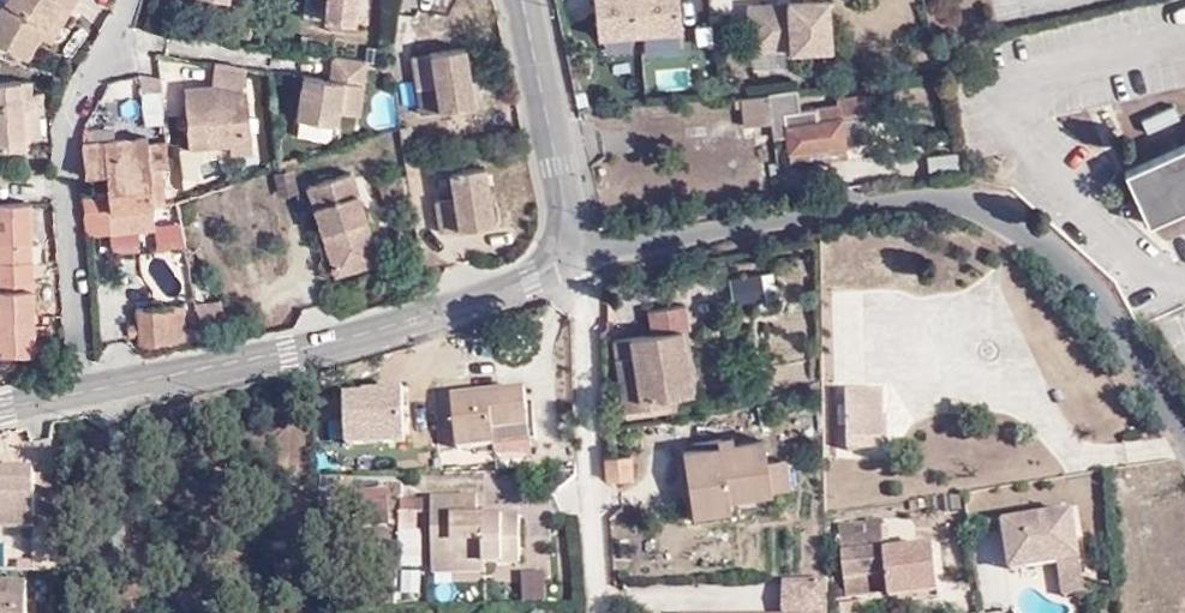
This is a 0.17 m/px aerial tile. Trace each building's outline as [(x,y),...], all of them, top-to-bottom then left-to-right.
[(70,10),(75,0),(7,0),(0,12),(0,38),(28,54),(40,31),(55,3),(70,10)] [(324,20),(354,23),(357,0),(326,0),(324,20)] [(638,0),(595,0),(600,43),(642,38),(638,0)] [(642,38),(683,34),(679,0),(638,0),(642,38)] [(52,38),(70,10),(55,3),(40,31),(52,38)] [(835,10),(755,14),(759,59),(799,57),(799,61),(839,58),(835,10)] [(465,49),(411,60),(419,94),(438,90),(444,118),(475,112),(465,49)] [(355,111),(363,59),(332,55),(327,78),(300,75),(294,114),(326,119),(333,120),(335,110),(355,111)] [(245,69),(216,64),(214,86),(187,89),(189,148),(229,147),(230,157),(252,155),(249,93),(241,92),(245,69)] [(161,123),(159,74),(137,75),(140,124),(161,123)] [(28,143),(27,94),(35,93),(35,76),(0,77),(0,143),(28,143)] [(379,96),(376,119),(394,122),(397,99),(379,96)] [(777,129),(779,147),(793,145),(795,158),(852,152),(881,148),(875,101),(848,103),(849,111),(810,115),(807,96),(773,100),(777,129)] [(748,132),(777,129),(773,100),(740,103),(742,117),(747,116),(748,132)] [(325,135),(326,119),(294,114),(292,131),(325,135)] [(83,180),(105,177),(145,172),(143,138),(83,145),(80,145),(83,180)] [(1122,174),(1146,227),(1184,208),(1184,144),(1122,174)] [(852,152),(795,158),(796,171),(854,167),(852,152)] [(487,170),(453,175),(458,202),(440,205),(445,237),(496,228),(487,170)] [(105,177),(107,184),(113,232),(159,227),(151,171),(145,172),(105,177)] [(353,174),(313,185),(338,271),(379,263),(353,174)] [(33,236),(32,198),(0,200),(0,238),(33,236)] [(34,257),(33,236),(0,238),(0,258),(34,257)] [(34,257),(0,258),(0,277),(3,347),(38,348),(34,257)] [(991,287),(1013,319),(1029,308),(1007,276),(991,287)] [(193,303),(199,331),(227,325),(222,300),(193,303)] [(610,345),(625,416),(675,405),(657,334),(682,329),(678,303),(641,313),(648,338),(610,345)] [(185,306),(140,309),(143,344),(170,343),(170,326),(186,326),(185,306)] [(841,373),(857,373),(857,340),(841,340),(841,373)] [(405,441),(403,387),(381,388),(381,391),(365,392),(365,394),(345,395),(347,443),(405,441)] [(894,388),(855,389),(856,449),(893,447),(894,388)] [(526,396),(453,408),(460,456),(497,450),(500,463),(535,455),(526,396)] [(776,497),(769,464),(765,447),(688,460),(696,513),(733,505),(776,497)] [(637,454),(609,456),(611,480),(638,479),(637,454)] [(789,460),(769,464),(776,497),(795,493),(789,460)] [(60,476),(33,475),(34,465),(0,464),(0,523),(32,523),(33,515),(59,514),(60,476)] [(356,518),(385,519),(384,496),(355,497),(356,518)] [(520,522),(502,522),(502,535),(486,534),(486,522),(477,521),(476,504),(430,503),(431,556),(449,556),(450,569),(486,568),(521,569),(520,522)] [(733,505),(696,513),(698,529),(736,523),(733,505)] [(1073,505),(1004,515),(1011,564),(1057,556),(1064,588),(1086,585),(1073,505)] [(422,506),(401,506),(400,516),(422,515),(422,506)] [(387,531),(385,519),(356,518),(357,530),(387,531)] [(502,535),(502,522),(486,522),(486,534),(502,535)] [(486,576),(486,568),(450,569),(449,556),(431,556),(432,576),(486,576)] [(546,601),(544,569),(520,571),(522,602),(546,601)] [(0,579),(0,612),(24,612),(25,596),(14,595),(14,579),(0,579)] [(829,587),(780,587),(781,612),(829,612),(829,587)]
